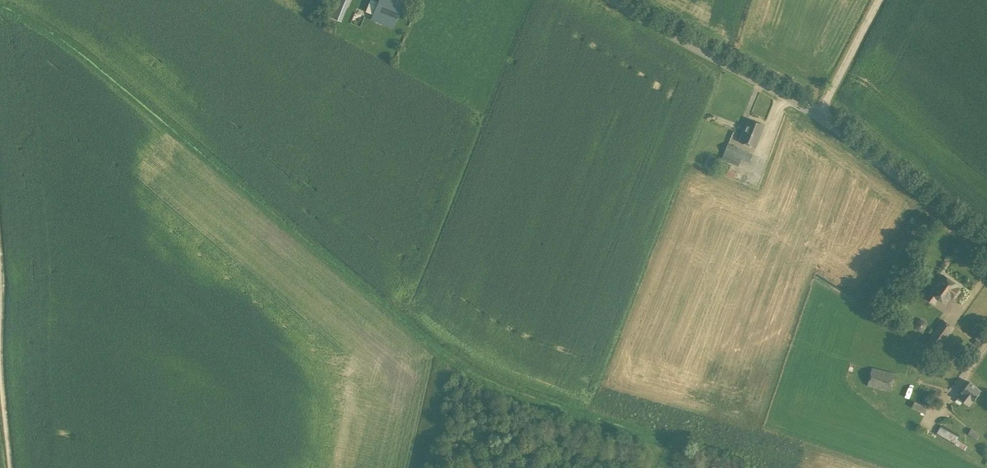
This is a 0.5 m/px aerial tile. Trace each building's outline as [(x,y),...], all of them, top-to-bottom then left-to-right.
[(332,16),(343,19),(348,0),(337,0),(332,16)] [(392,0),(378,0),(370,19),(393,28),(403,5),(392,0)] [(764,125),(748,119),(739,141),(756,147),(764,125)] [(721,159),(739,166),(741,160),(750,163),(753,154),(728,144),(721,159)] [(709,167),(715,169),(719,160),(713,157),(709,167)] [(957,286),(958,284),(944,275),(937,285),(936,285),(927,298),(934,302),(938,297),(945,302),(951,295),(953,296),(959,288),(957,286)] [(954,327),(943,320),(930,338),(940,346),(954,327)] [(867,385),(891,391),(895,373),(872,367),(867,385)] [(981,390),(969,381),(962,391),(957,396),(969,406),(974,400),(981,390)] [(912,407),(925,413),(927,407),(915,401),(912,407)] [(936,434),(965,450),(968,445),(958,439),(959,436),(941,427),(936,434)] [(968,434),(976,439),(980,434),(971,428),(968,434)]
